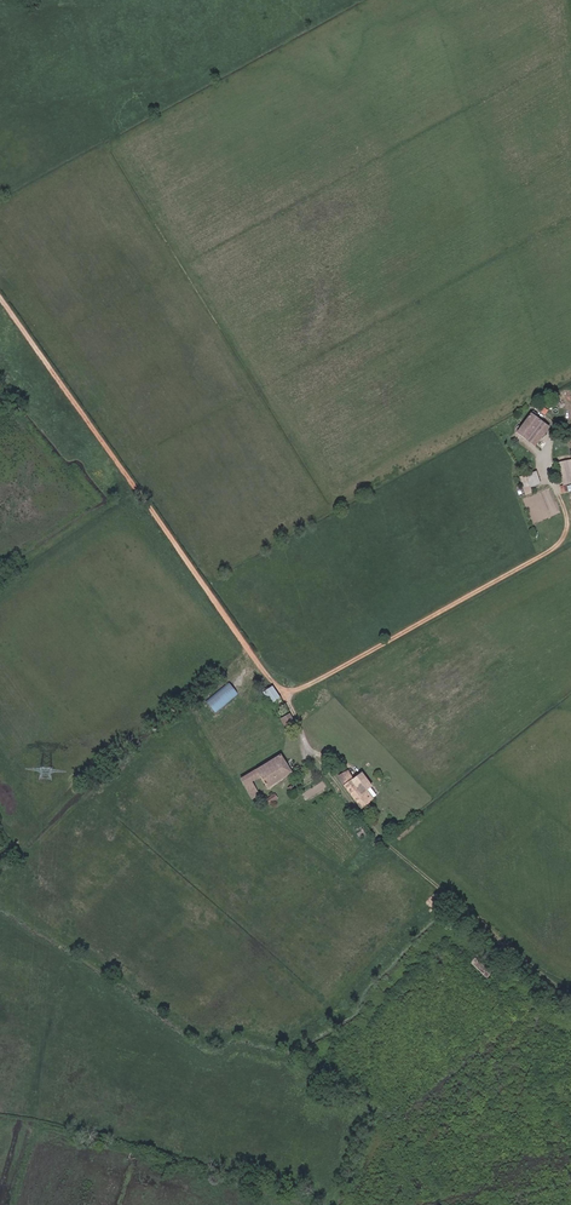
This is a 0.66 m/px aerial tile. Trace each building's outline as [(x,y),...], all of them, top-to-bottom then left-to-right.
[(548,429),(530,415),(517,432),(526,440),(532,432),(540,439),(548,429)] [(540,439),(532,432),(526,440),(534,446),(540,439)] [(537,486),(533,474),(526,477),(529,489),(537,486)] [(230,682),(208,701),(217,712),(239,692),(230,682)] [(280,699),(271,687),(264,692),(271,704),(280,699)] [(301,711),(317,699),(311,691),(295,703),(294,704),(298,710),(297,711),(298,713),(301,710),(301,711)] [(290,716),(289,715),(281,719),(287,729),(295,724),(290,716)] [(292,773),(280,755),(247,775),(251,782),(260,776),(267,788),(292,773)] [(372,799),(376,796),(370,787),(371,786),(361,774),(353,780),(348,771),(339,776),(343,785),(361,808),(369,803),(368,802),(372,799)] [(259,795),(251,782),(247,775),(241,779),(252,799),(259,795)] [(269,804),(277,799),(274,795),(266,800),(269,804)] [(472,963),(490,977),(495,971),(477,956),(472,963)]
